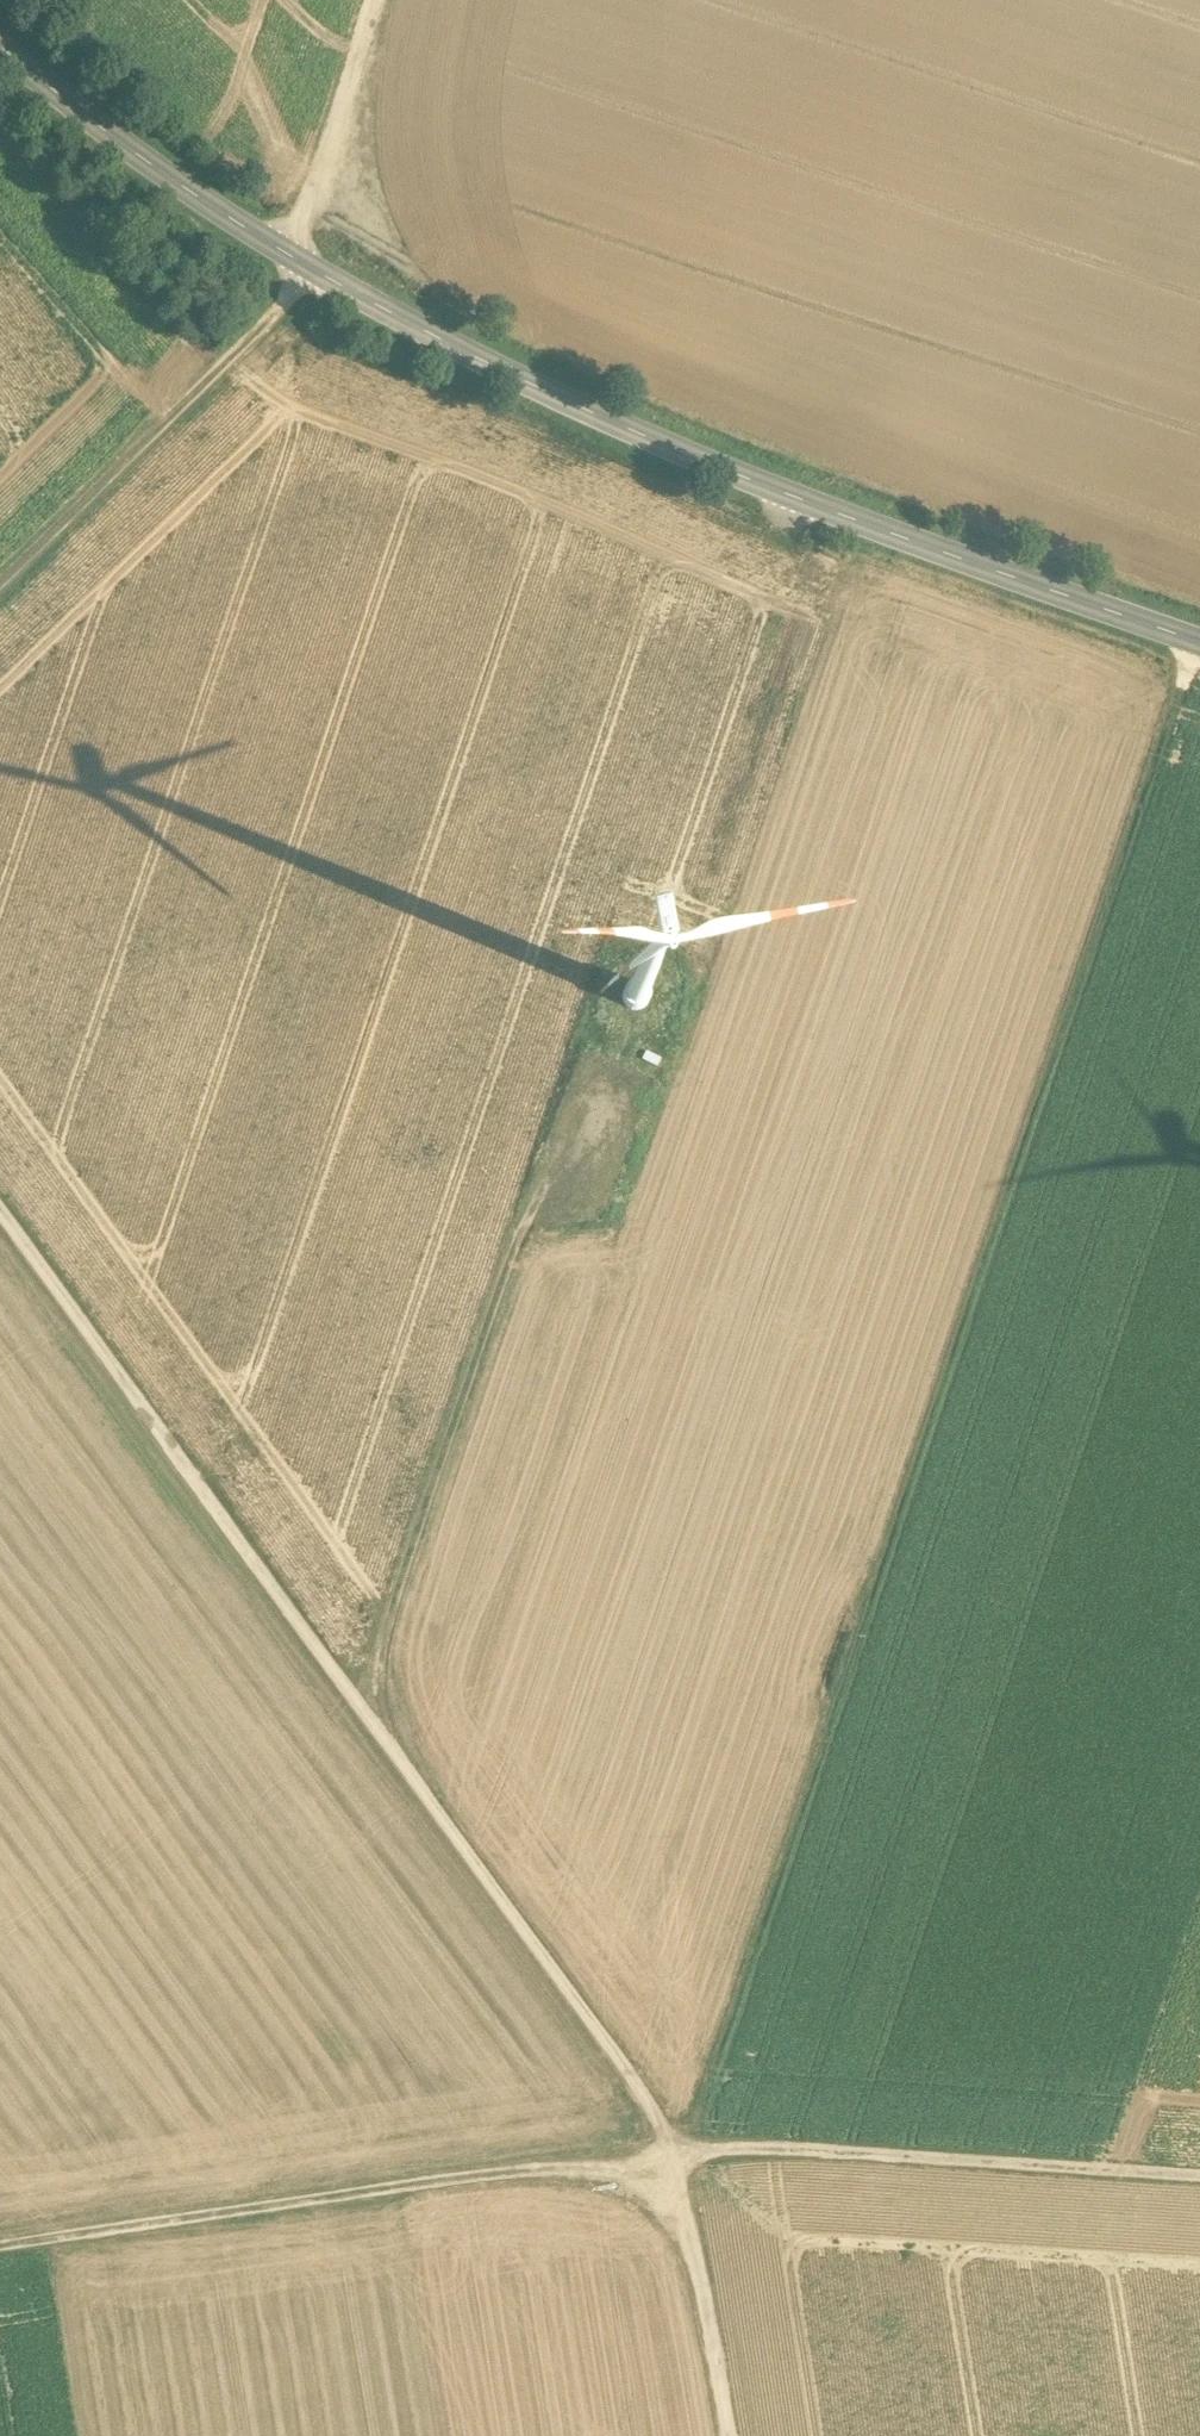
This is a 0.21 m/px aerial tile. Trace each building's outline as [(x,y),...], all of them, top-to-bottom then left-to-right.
[(646,1052),(642,1063),(658,1069),(662,1058),(646,1052)]
